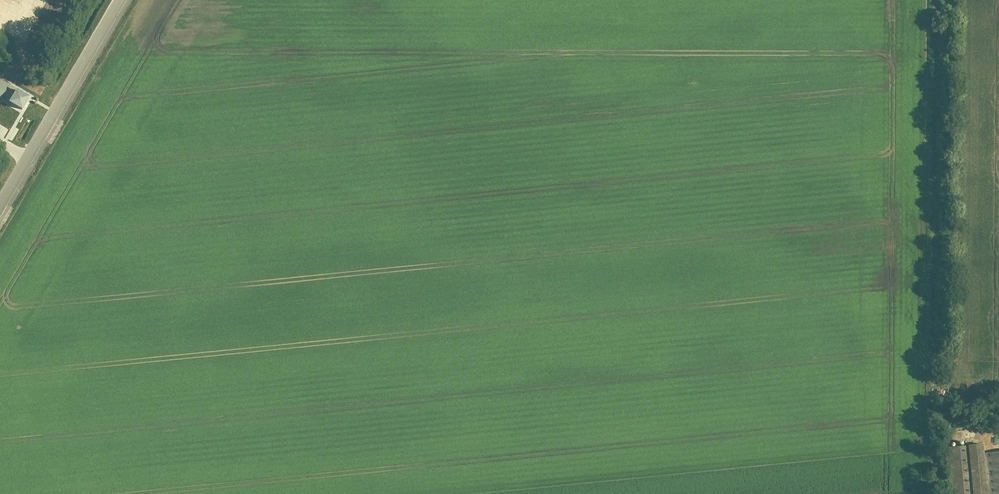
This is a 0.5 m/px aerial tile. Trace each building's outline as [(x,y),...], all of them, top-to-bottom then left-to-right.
[(5,82),(0,90),(0,95),(32,115),(39,103),(5,82)] [(976,445),(959,447),(964,493),(981,493),(976,445)] [(982,455),(985,493),(998,493),(998,453),(982,455)]
